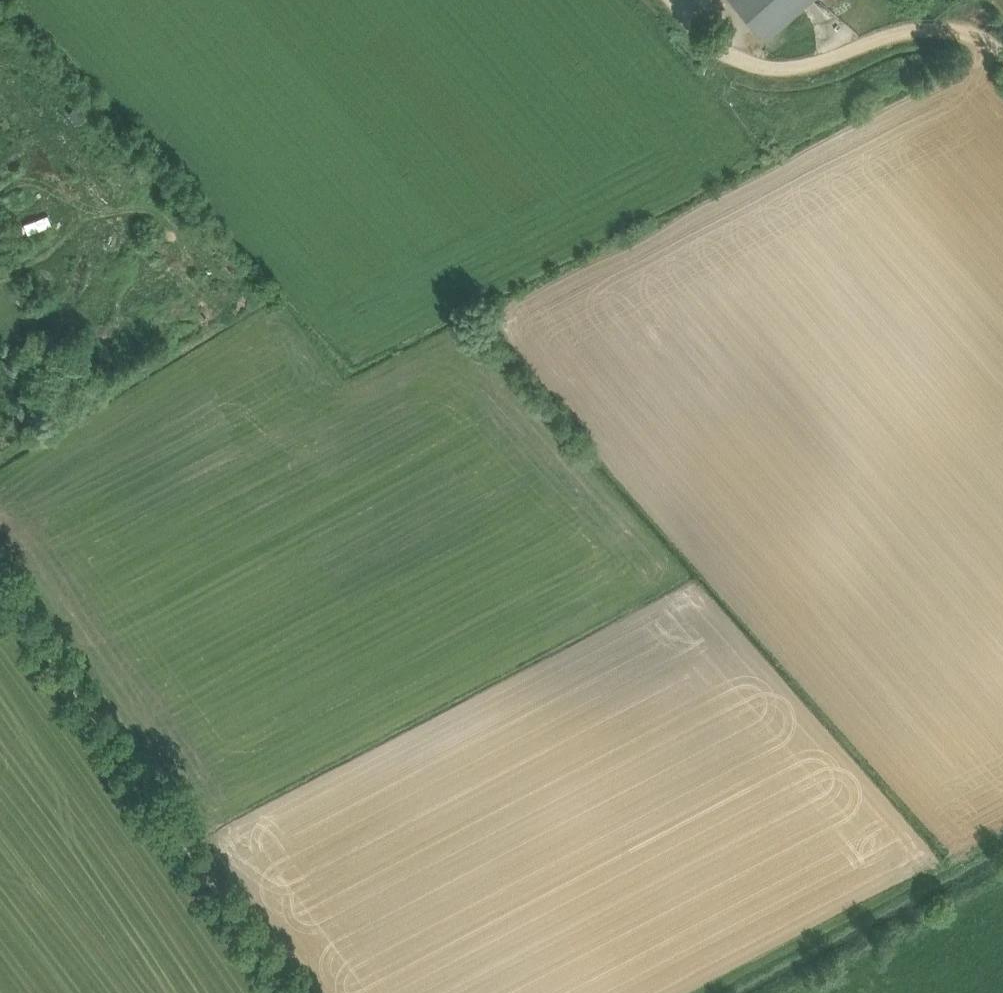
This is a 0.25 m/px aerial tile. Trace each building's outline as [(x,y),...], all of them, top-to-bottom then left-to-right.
[(768,38),(811,0),(733,0),(768,38)]
